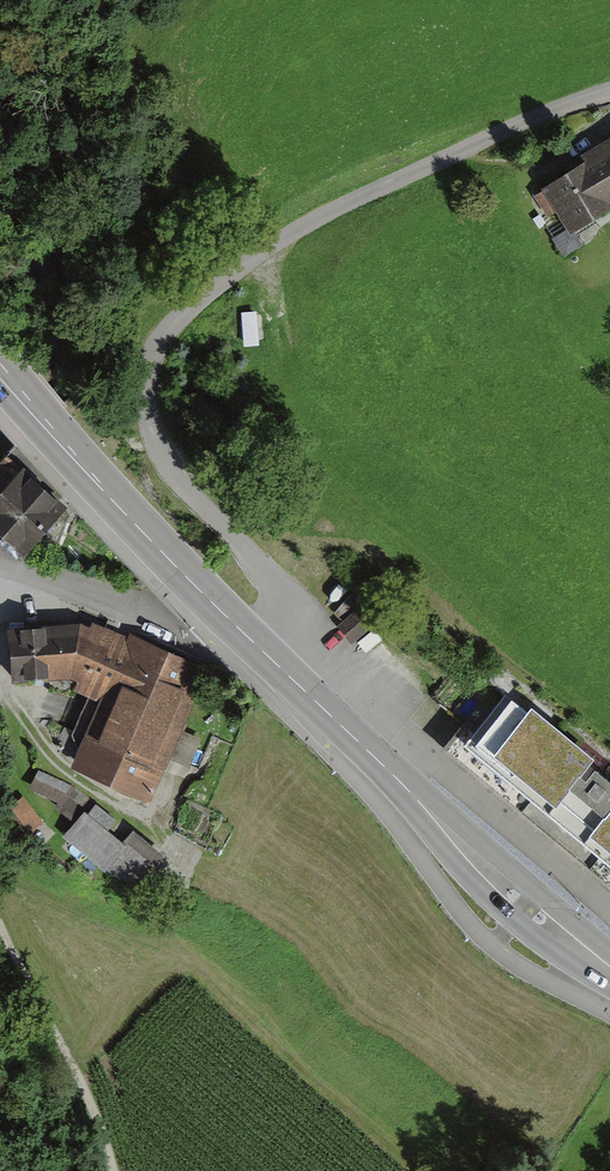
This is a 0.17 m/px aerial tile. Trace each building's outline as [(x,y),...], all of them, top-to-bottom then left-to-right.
[(584,149),(587,155),(609,191),(609,133),(584,149)] [(541,183),(570,229),(609,204),(609,191),(587,155),(541,183)] [(24,462),(0,488),(0,528),(24,550),(68,503),(24,462)] [(79,633),(22,615),(4,671),(45,683),(91,698),(68,771),(155,799),(196,670),(79,633)] [(489,682),(441,741),(609,877),(609,779),(489,682)] [(161,850),(134,828),(122,842),(79,806),(57,833),(102,870),(114,856),(140,877),(161,850)]
